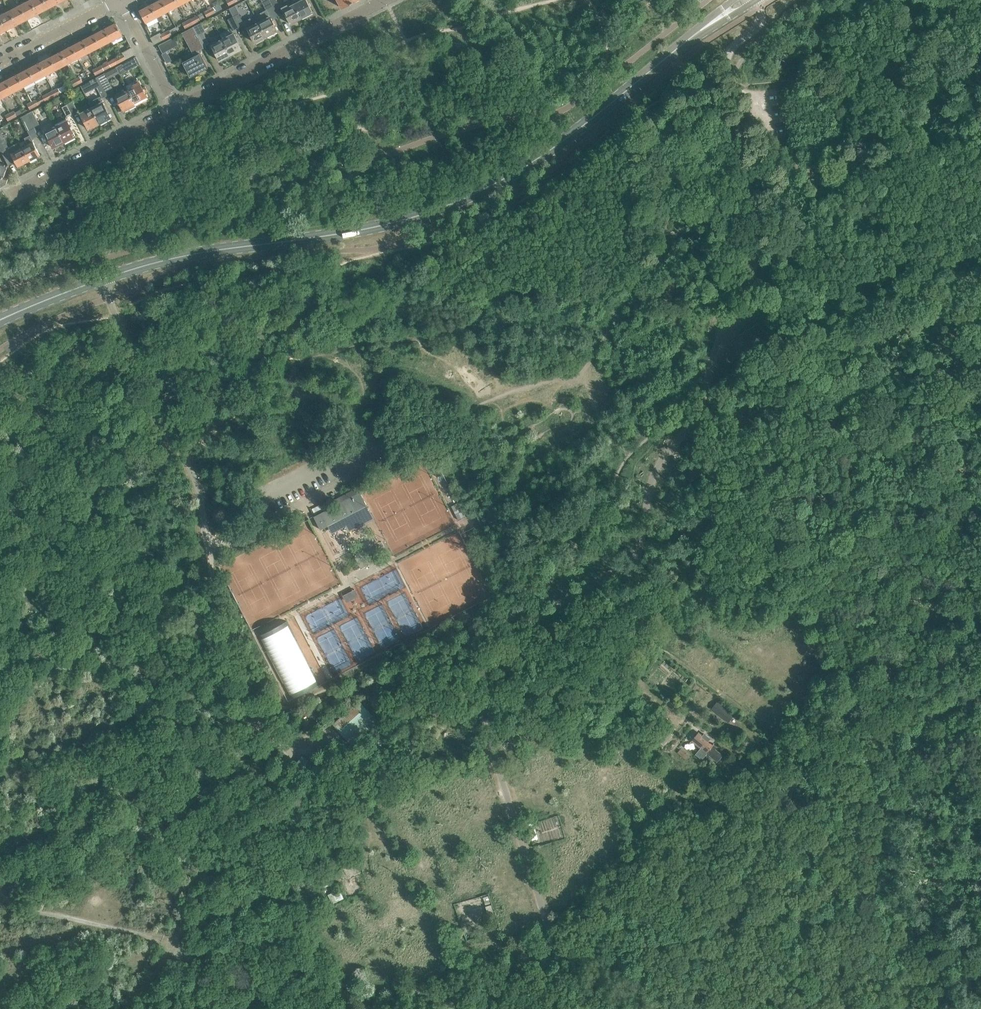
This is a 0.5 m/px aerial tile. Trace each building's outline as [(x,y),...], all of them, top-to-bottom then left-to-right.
[(27,19),(37,13),(30,0),(20,5),(27,19)] [(37,13),(48,8),(44,0),(30,0),(37,13)] [(151,5),(160,21),(163,19),(161,14),(168,11),(162,0),(160,0),(151,5)] [(168,11),(179,5),(176,0),(162,0),(168,11)] [(220,4),(222,8),(233,3),(232,0),(227,0),(220,4)] [(273,33),(277,31),(272,20),(278,17),(270,0),(262,0),(268,12),(269,14),(264,16),(265,19),(259,22),(266,36),(273,33)] [(278,17),(285,13),(290,24),(302,18),(294,4),(288,7),(287,4),(282,7),(281,4),(279,5),(277,0),(270,0),(278,17)] [(294,4),(302,18),(313,12),(306,0),(299,0),(300,1),(294,4)] [(10,11),(16,24),(27,19),(20,5),(10,11)] [(160,21),(151,5),(140,11),(146,22),(153,19),(156,23),(160,21)] [(6,30),(16,24),(10,11),(0,16),(0,18),(6,30)] [(233,17),(239,27),(244,24),(239,14),(233,17)] [(198,15),(187,21),(190,25),(200,20),(198,15)] [(239,27),(233,17),(228,19),(234,30),(239,27)] [(193,26),(193,27),(198,35),(203,46),(208,43),(203,32),(205,31),(205,29),(208,28),(206,22),(202,24),(201,22),(193,26)] [(255,42),(266,36),(259,22),(252,26),(251,23),(246,26),(255,42)] [(122,35),(116,23),(104,29),(110,41),(122,35)] [(198,35),(193,27),(183,32),(193,53),(194,52),(196,56),(183,62),(190,76),(208,67),(201,53),(200,53),(198,50),(204,47),(203,46),(198,35)] [(104,29),(94,35),(100,47),(110,41),(104,29)] [(151,38),(154,44),(168,37),(165,32),(161,35),(160,33),(151,38)] [(222,39),(231,55),(242,49),(236,39),(237,39),(235,34),(234,34),(233,33),(222,39)] [(100,47),(94,35),(84,40),(83,40),(89,52),(100,47)] [(174,37),(159,45),(162,52),(166,50),(178,44),(174,37)] [(231,55),(222,39),(211,45),(212,46),(211,46),(213,51),(214,51),(220,61),(231,55)] [(83,40),(72,46),(78,58),(89,52),(83,40)] [(78,58),(72,46),(61,52),(67,64),(78,58)] [(123,54),(119,56),(121,61),(135,54),(131,48),(122,52),(123,54)] [(166,50),(162,52),(161,53),(166,62),(171,59),(166,50)] [(61,52),(50,58),(56,69),(67,64),(61,52)] [(111,67),(121,61),(119,56),(114,59),(114,58),(108,61),(111,67)] [(140,64),(136,57),(116,67),(120,74),(140,64)] [(56,69),(50,58),(39,63),(45,75),(56,69)] [(100,72),(111,67),(108,61),(107,61),(103,63),(104,65),(97,68),(100,72)] [(39,63),(28,69),(34,81),(45,75),(39,63)] [(34,81),(28,69),(17,74),(23,86),(34,81)] [(17,74),(6,80),(13,92),(23,86),(17,74)] [(99,79),(102,84),(108,95),(114,92),(106,76),(99,79)] [(98,77),(87,82),(91,89),(96,87),(102,84),(99,79),(98,77)] [(136,105),(148,98),(145,93),(148,91),(145,86),(142,88),(138,79),(132,82),(135,87),(128,90),(136,105)] [(6,80),(0,84),(0,95),(1,98),(13,92),(6,80)] [(96,87),(102,98),(108,95),(102,84),(96,87)] [(128,90),(126,86),(116,91),(117,93),(115,94),(124,111),(136,105),(128,90)] [(45,101),(51,98),(56,95),(53,91),(49,93),(42,96),(45,101)] [(32,102),(34,107),(45,101),(42,96),(32,102)] [(67,104),(72,114),(78,111),(73,101),(67,104)] [(103,102),(92,107),(100,123),(111,118),(106,108),(106,107),(104,102),(103,103),(103,102)] [(62,107),(67,117),(72,114),(67,104),(62,107)] [(92,107),(81,113),(81,114),(80,115),(83,119),(84,119),(89,129),(100,123),(92,107)] [(27,113),(34,128),(36,132),(42,129),(32,110),(27,113)] [(28,131),(34,128),(27,113),(21,116),(25,122),(24,122),(28,131)] [(56,126),(64,142),(75,136),(70,126),(71,125),(69,121),(68,121),(67,120),(56,126)] [(56,126),(45,132),(46,132),(45,133),(47,138),(48,137),(54,147),(64,142),(56,126)] [(28,145),(22,148),(29,160),(40,154),(30,135),(24,138),(28,145)] [(29,160),(22,148),(17,150),(14,145),(8,147),(11,153),(12,156),(10,157),(11,160),(14,158),(18,166),(29,160)] [(2,185),(8,182),(9,178),(5,176),(8,165),(0,162),(0,184),(2,185)] [(337,505),(321,512),(314,516),(321,529),(328,525),(330,529),(336,526),(340,528),(346,525),(349,530),(374,518),(361,493),(359,488),(342,496),(334,500),(337,505)] [(457,503),(452,506),(459,520),(464,517),(457,503)] [(788,705),(793,699),(787,695),(783,701),(788,705)] [(728,721),(734,714),(718,701),(712,708),(728,721)] [(333,725),(351,745),(377,722),(359,702),(333,725)] [(643,704),(631,707),(633,715),(645,712),(643,704)] [(666,717),(661,722),(664,725),(669,720),(666,717)] [(663,745),(672,734),(664,726),(655,737),(663,745)] [(377,734),(374,730),(364,737),(367,741),(377,734)] [(717,761),(723,754),(715,749),(717,746),(709,740),(710,738),(706,735),(705,736),(698,731),(691,740),(700,747),(695,754),(702,759),(707,753),(717,761)] [(688,755),(680,749),(677,752),(685,759),(688,755)] [(534,822),(528,823),(527,824),(532,840),(539,838),(534,822)] [(334,891),(328,894),(332,904),(344,898),(341,892),(336,895),(334,891)] [(492,904),(489,894),(482,897),(486,906),(492,904)] [(495,914),(491,904),(483,908),(486,917),(495,914)]
